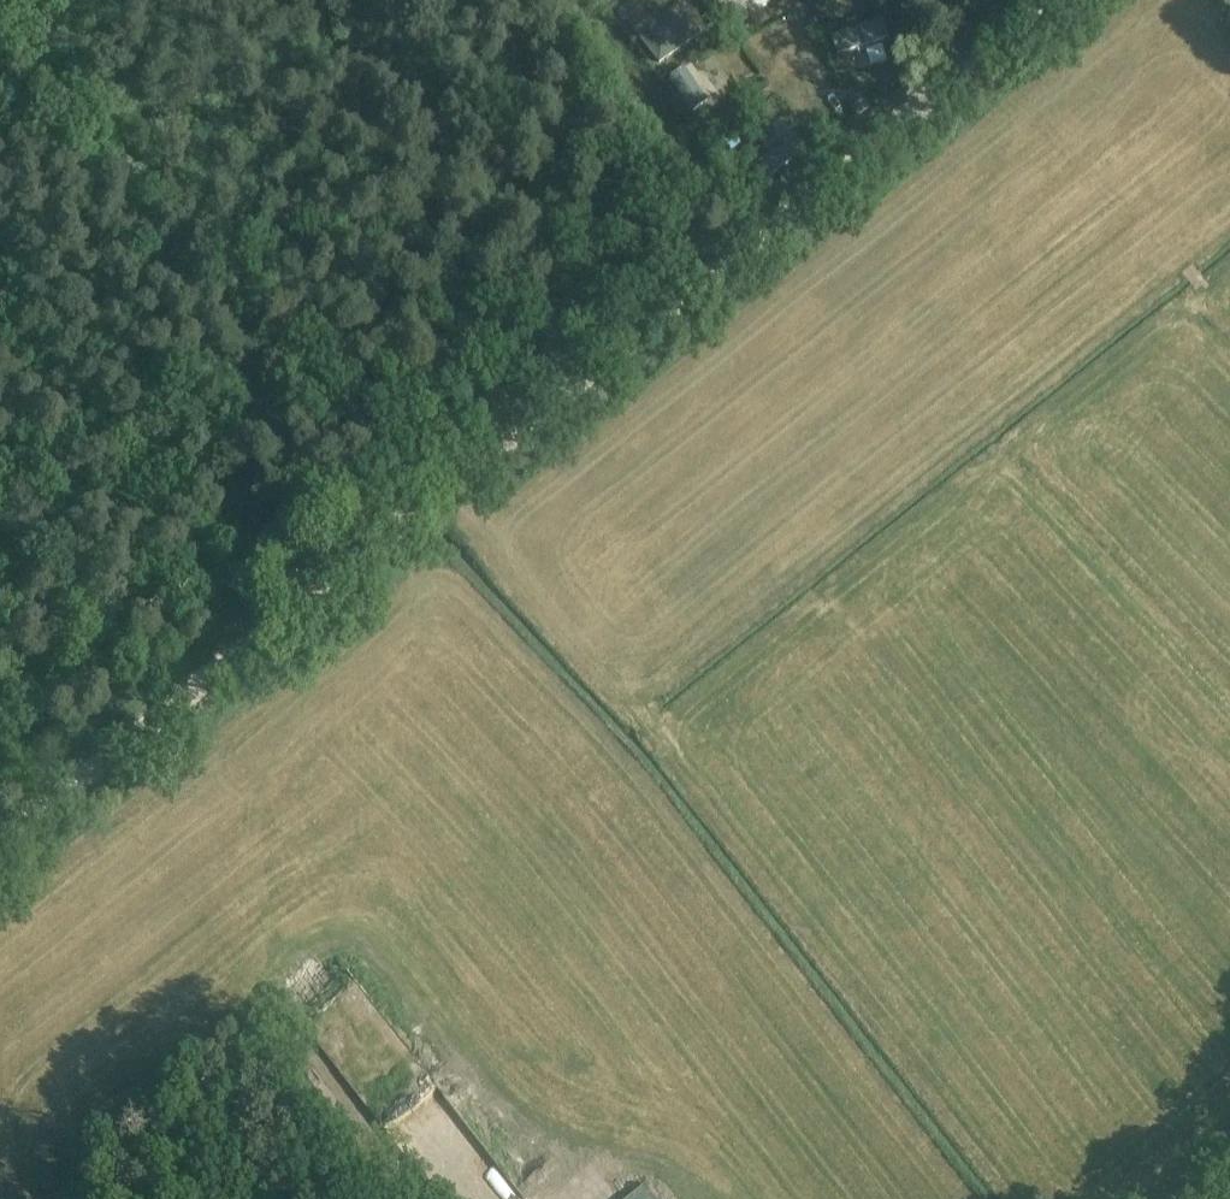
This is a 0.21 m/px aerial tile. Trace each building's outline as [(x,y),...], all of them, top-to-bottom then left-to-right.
[(753,0),(728,0),(739,23),(759,13),(753,0)] [(832,46),(876,44),(876,17),(831,18),(832,46)]
